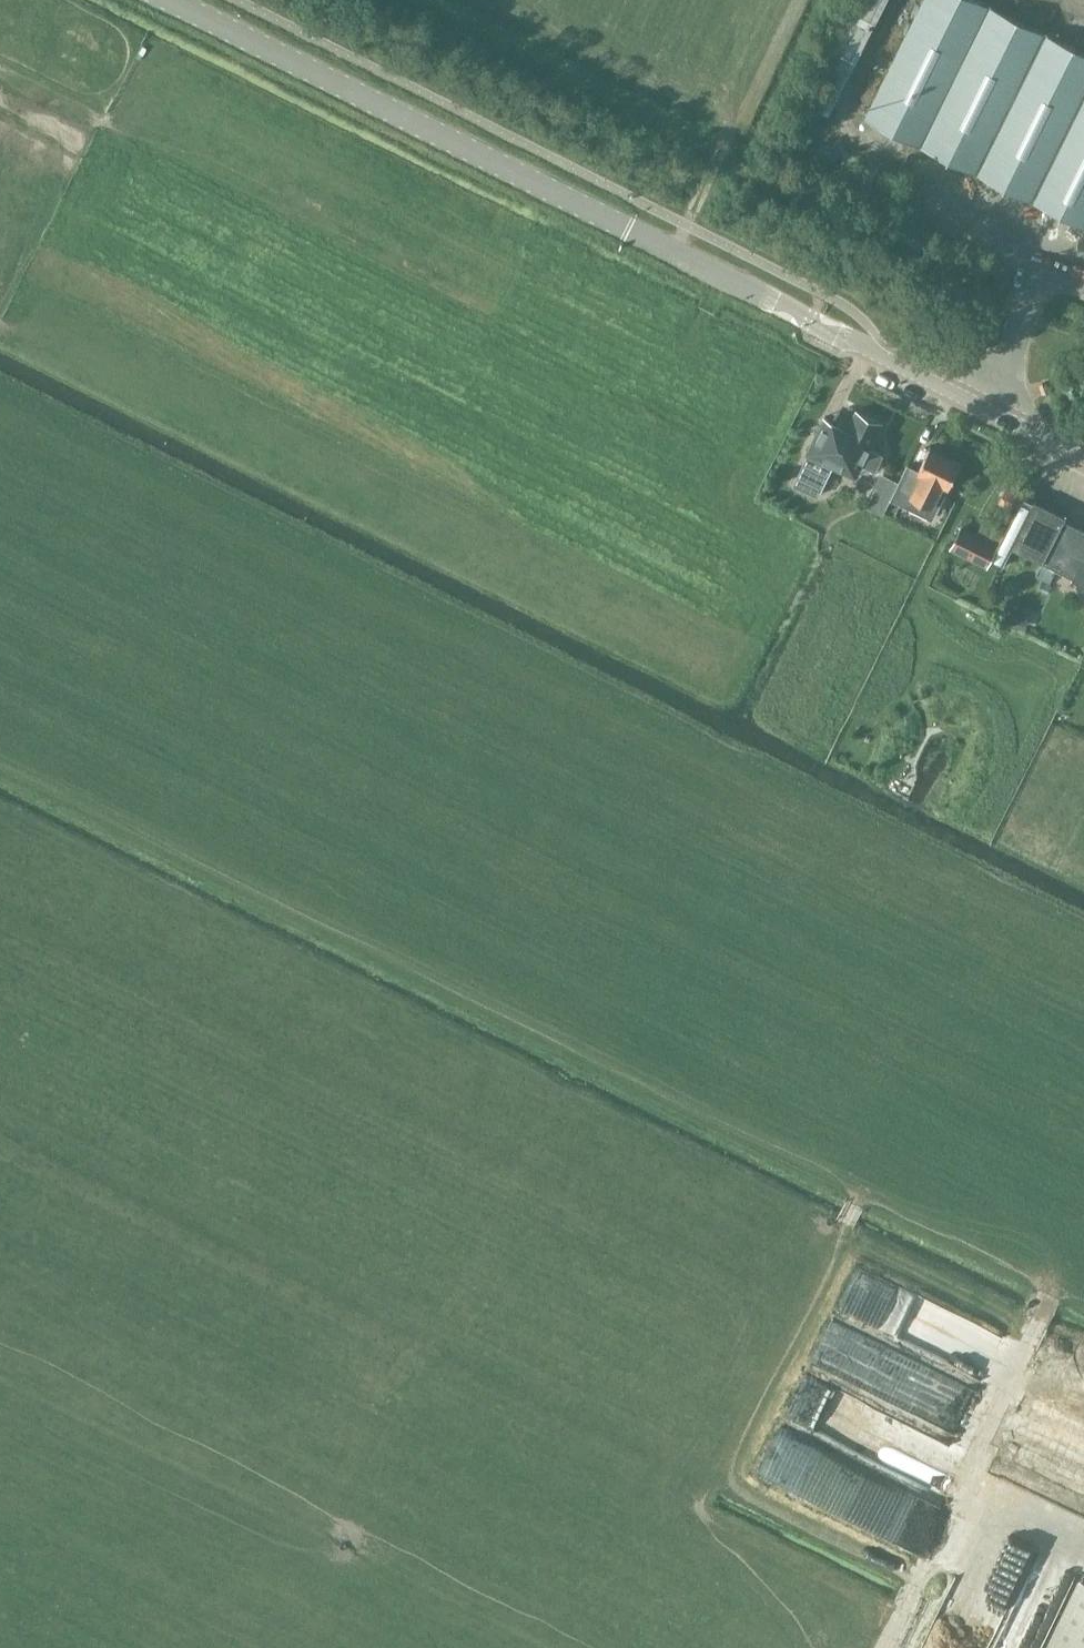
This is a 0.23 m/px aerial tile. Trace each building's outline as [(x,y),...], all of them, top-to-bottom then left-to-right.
[(980,0),(922,0),(864,118),(1083,226),(1083,51),(980,0)] [(855,61),(842,54),(831,48),(814,79),(839,94),(855,61)] [(816,495),(831,465),(846,473),(852,460),(875,471),(883,455),(869,448),(881,423),(856,410),(847,427),(824,416),(806,453),(808,454),(793,484),(816,495)] [(926,515),(937,493),(942,496),(947,486),(948,486),(960,462),(930,447),(918,469),(908,465),(891,498),(926,515)] [(866,498),(863,504),(882,513),(898,479),(880,470),(874,483),(876,484),(869,499),(866,498)] [(1008,488),(1002,501),(1015,507),(1021,495),(1008,488)] [(1064,519),(1066,515),(1034,499),(1033,501),(1021,495),(1015,507),(1002,535),(989,560),(1002,566),(1011,546),(1042,561),(1035,576),(1049,582),(1056,568),(1072,577),(1069,582),(1083,589),(1083,529),(1064,519)] [(1002,535),(981,524),(977,532),(960,524),(948,548),(986,567),(989,560),(1002,535)] [(1077,1380),(1034,1469),(1083,1493),(1083,1383),(1077,1380)] [(1083,1578),(1062,1622),(1050,1647),(1083,1647),(1083,1578)]
